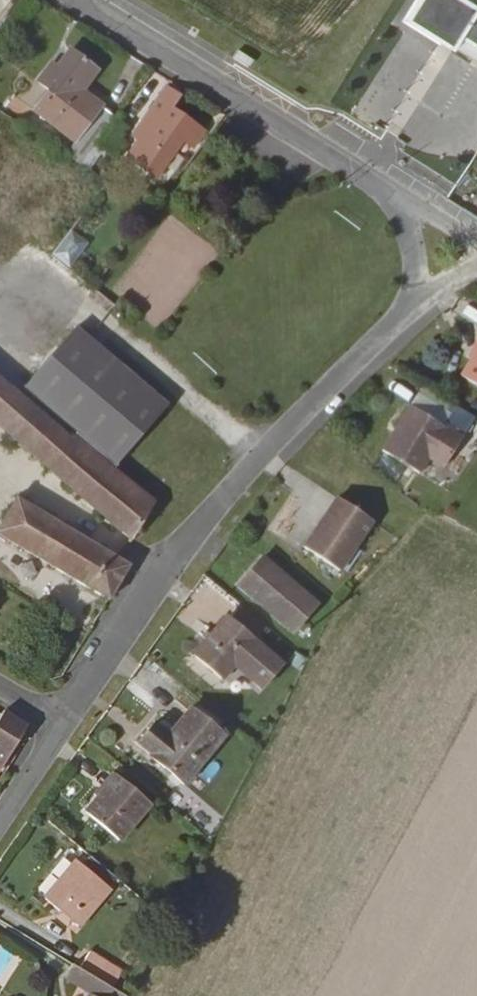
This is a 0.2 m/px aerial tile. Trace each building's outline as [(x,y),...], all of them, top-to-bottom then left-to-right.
[(476,60),(476,0),(419,0),(409,17),(461,49),(476,60)] [(67,154),(83,164),(119,114),(59,72),(35,106),(79,138),(67,154)] [(164,86),(118,150),(155,177),(180,142),(186,147),(196,129),(170,110),(178,96),(164,86)] [(73,270),(90,242),(70,230),(54,258),(73,270)] [(22,387),(97,451),(151,393),(73,327),(22,387)] [(458,371),(476,383),(476,340),(458,371)] [(15,389),(0,376),(0,405),(15,389)] [(27,400),(15,389),(0,405),(0,430),(0,431),(27,400)] [(115,465),(165,404),(151,393),(97,451),(115,465)] [(0,431),(130,541),(152,503),(95,453),(71,432),(68,435),(27,400),(0,431)] [(419,457),(434,466),(453,436),(400,404),(373,450),(410,472),(419,457)] [(339,573),(371,520),(335,498),(302,551),(339,573)] [(0,527),(0,535),(106,599),(126,565),(16,500),(0,527)] [(241,584),(297,630),(319,602),(262,557),(241,584)] [(249,635),(262,619),(240,602),(228,619),(249,635)] [(252,637),(249,635),(228,619),(226,616),(195,656),(222,676),(252,637)] [(151,752),(182,779),(221,734),(190,707),(151,752)] [(0,717),(0,762),(1,760),(24,724),(4,712),(0,717)] [(85,813),(119,840),(149,804),(116,776),(85,813)] [(72,920),(78,925),(107,888),(76,861),(44,898),(59,911),(56,916),(67,925),(72,920)] [(125,971),(92,948),(80,968),(82,969),(113,989),(125,971)] [(70,961),(60,976),(73,984),(82,969),(80,968),(70,961)] [(84,995),(125,995),(113,989),(82,969),(73,984),(86,993),(84,995)]
